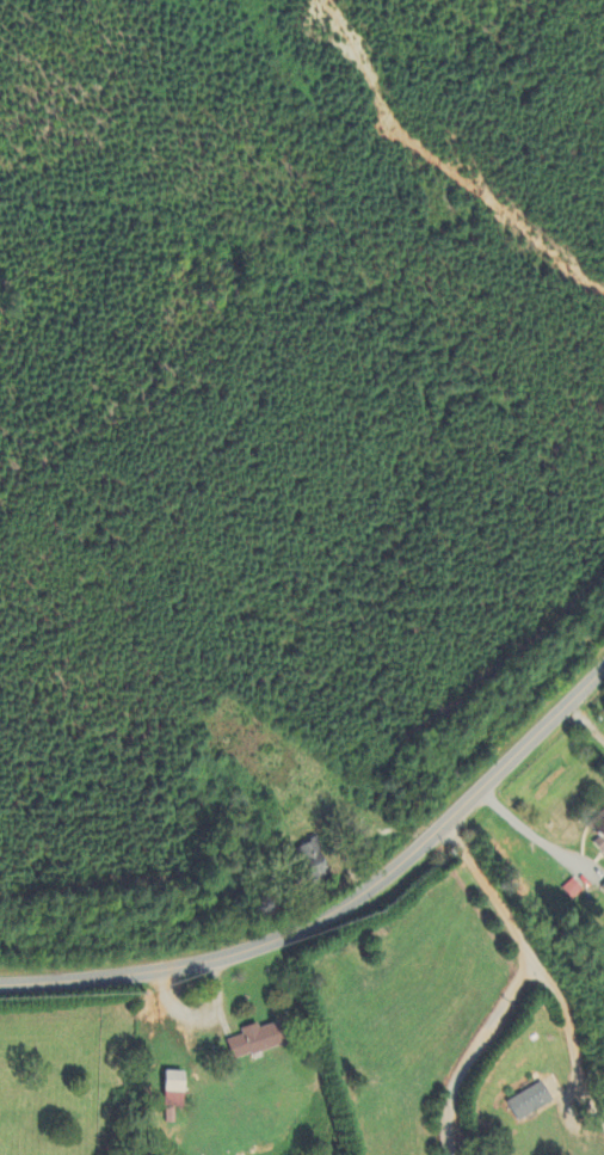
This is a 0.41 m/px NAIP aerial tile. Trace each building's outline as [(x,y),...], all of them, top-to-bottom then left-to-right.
[(603,859),(603,818),(590,832),(599,841),(593,847),(603,859)] [(560,889),(569,902),(582,894),(573,880),(560,889)] [(237,1031),(239,1037),(222,1042),(229,1063),(275,1047),(268,1026),(255,1030),(254,1025),(237,1031)] [(179,1095),(180,1074),(160,1073),(159,1094),(179,1095)] [(504,1102),(514,1122),(551,1105),(542,1084),(504,1102)]
